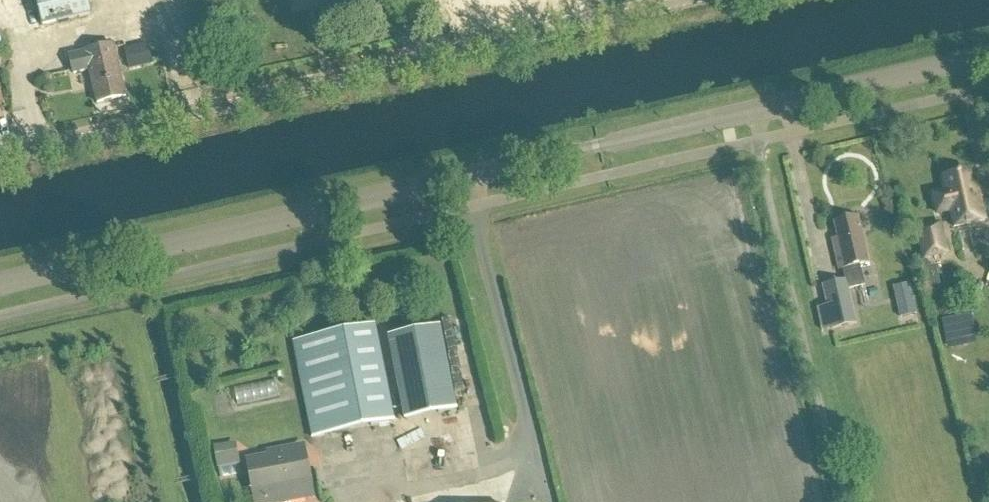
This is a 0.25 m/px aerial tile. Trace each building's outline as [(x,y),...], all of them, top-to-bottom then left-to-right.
[(43,28),(93,16),(89,0),(36,0),(43,28)] [(68,57),(72,77),(89,73),(97,105),(126,98),(114,47),(68,57)] [(125,51),(130,72),(145,68),(140,47),(125,51)] [(984,222),(975,185),(970,186),(967,173),(942,179),(946,193),(932,196),(937,216),(950,213),(954,230),(958,229),(970,226),(984,222)] [(834,224),(838,242),(832,243),(839,273),(844,271),(846,281),(823,287),(834,331),(856,325),(848,291),(864,287),(860,268),(869,266),(858,218),(834,224)] [(948,256),(941,227),(918,233),(924,261),(948,256)] [(916,316),(909,285),(892,289),(900,320),(916,316)] [(294,344),(313,439),(392,423),(373,328),(294,344)] [(389,338),(405,419),(456,409),(439,328),(389,338)] [(240,466),(236,444),(213,448),(217,470),(240,466)] [(260,493),(263,492),(264,501),(289,501),(286,488),(306,485),(300,448),(268,454),(269,458),(254,461),(260,493)]
